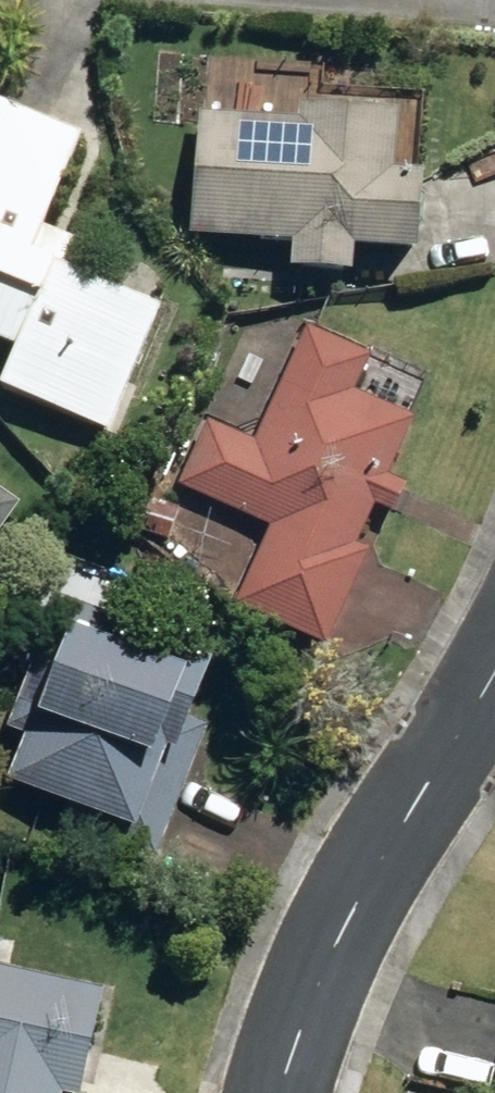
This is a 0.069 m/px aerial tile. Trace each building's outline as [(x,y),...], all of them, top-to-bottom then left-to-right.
[(93,441),(145,314),(46,275),(58,246),(26,233),(64,138),(0,112),(0,404),(93,441)] [(273,279),(333,285),(334,257),(395,263),(403,184),(376,181),(380,129),(282,120),(281,131),(188,121),(176,242),(275,251),(273,279)] [(224,611),(311,653),(356,559),(341,552),(360,514),(378,522),(392,493),(372,483),(399,427),(338,399),(356,364),(298,335),(244,446),(200,424),(169,489),(260,534),(224,611)] [(132,534),(163,542),(174,509),(143,500),(132,534)] [(145,854),(198,724),(168,712),(191,655),(46,596),(0,710),(0,725),(10,729),(0,753),(0,778),(79,810),(73,824),(145,854)] [(49,1091),(57,1092),(62,1092),(87,987),(0,966),(0,1092),(48,1092),(49,1091)] [(483,1085),(494,1088),(494,1037),(483,1085)]
